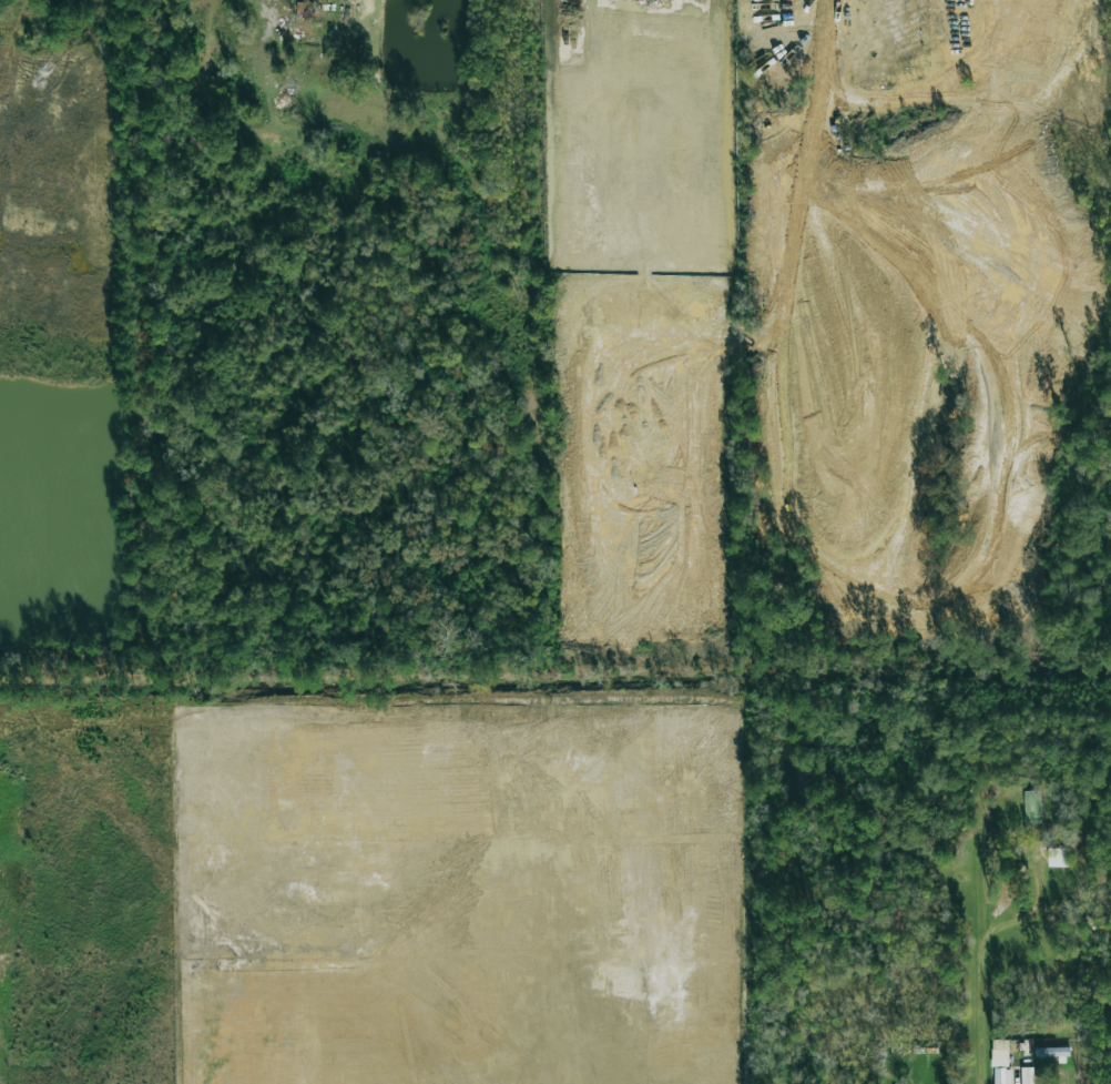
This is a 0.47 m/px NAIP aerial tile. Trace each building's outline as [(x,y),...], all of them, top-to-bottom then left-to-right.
[(1025,825),(1041,824),(1039,791),(1023,791),(1025,825)] [(1068,867),(1068,847),(1048,846),(1047,866),(1068,867)] [(1035,1048),(1035,1058),(1058,1057),(1058,1063),(1068,1063),(1067,1048),(1035,1048)] [(1021,1067),(1021,1083),(1033,1083),(1033,1067),(1021,1067)] [(1011,1069),(992,1069),(992,1083),(1012,1083),(1011,1069)]
